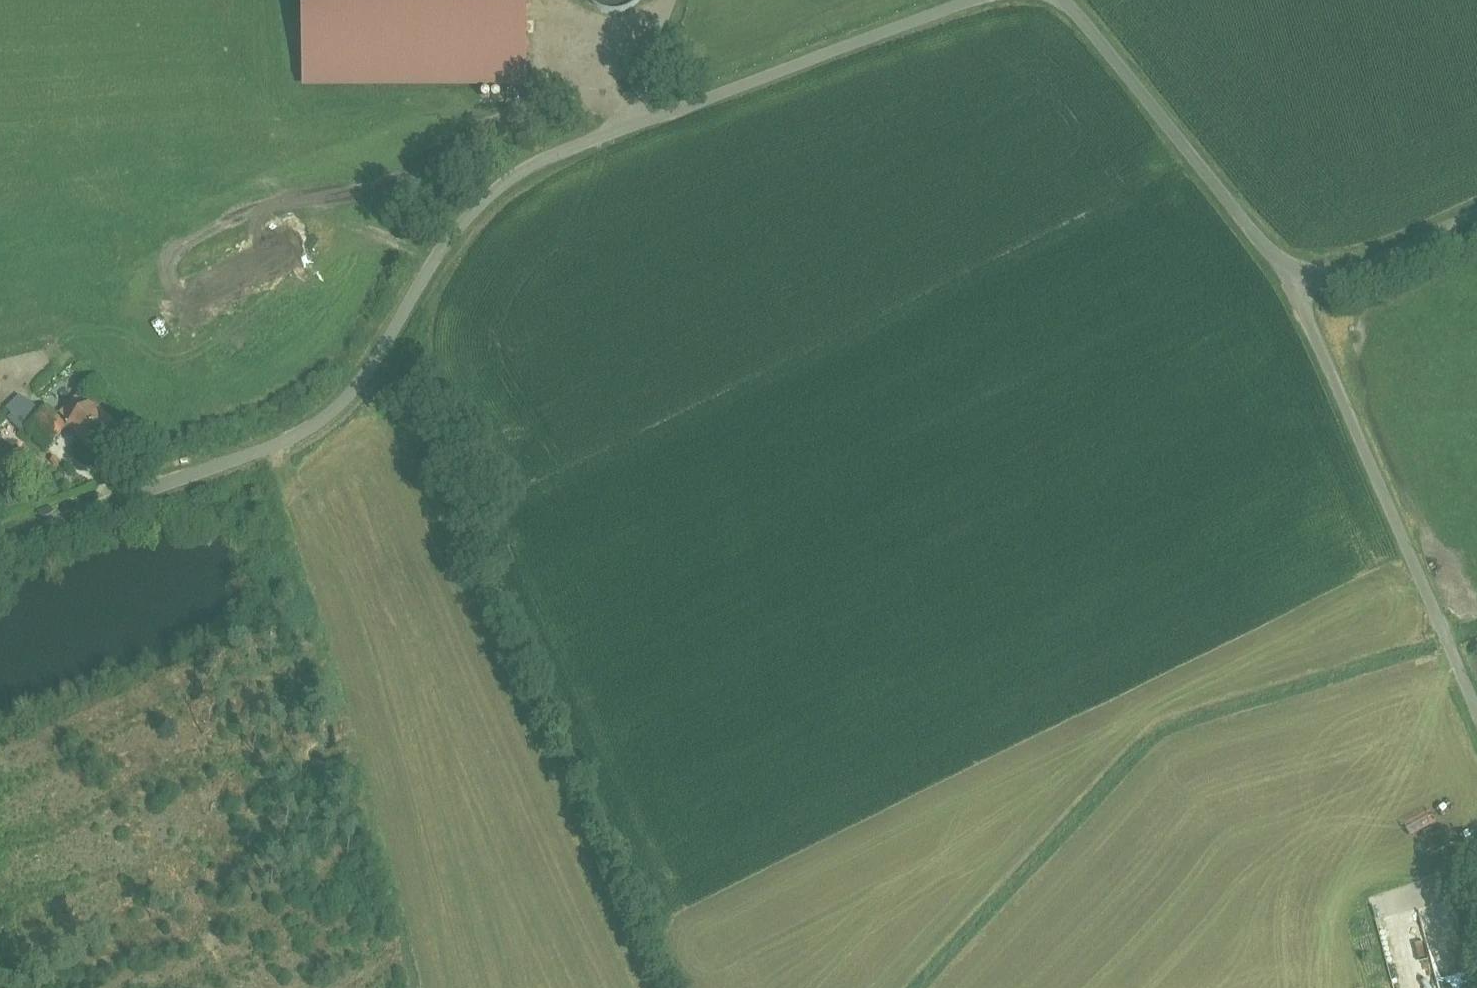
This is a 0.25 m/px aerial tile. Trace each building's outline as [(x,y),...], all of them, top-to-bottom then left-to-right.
[(307,94),(525,93),(525,0),(306,0),(307,94)] [(598,3),(603,6),(609,8),(615,9),(621,8),(626,7),(632,4),(636,1),(637,0),(595,0),(598,3)] [(99,459),(127,433),(94,399),(69,422),(50,401),(34,416),(62,447),(76,434),(99,459)]
